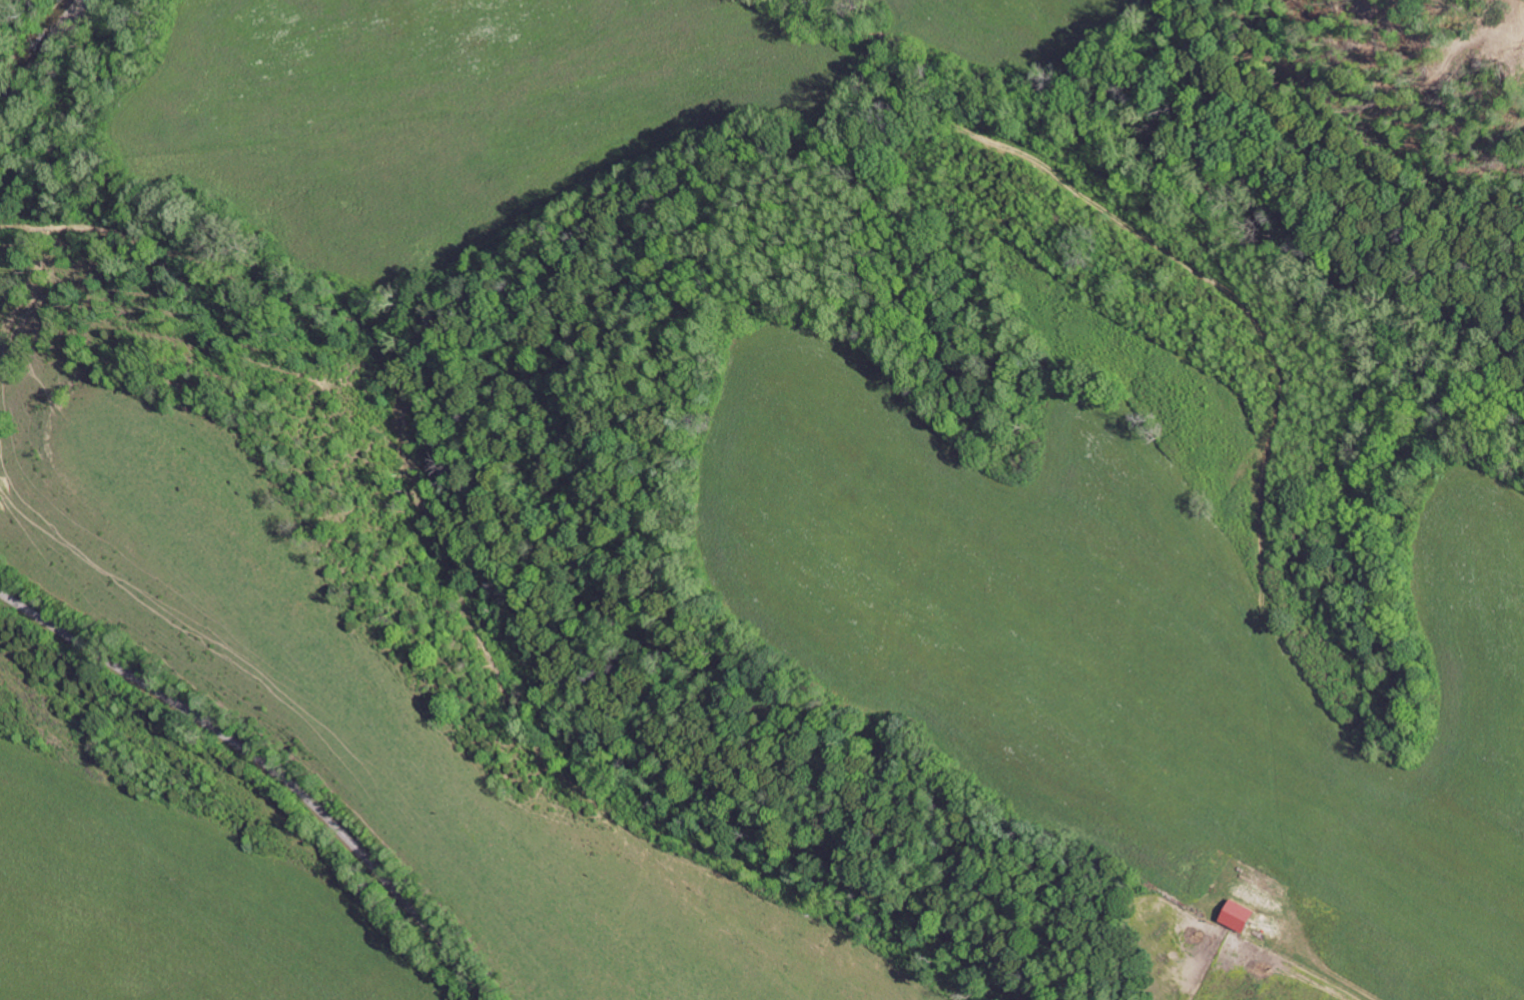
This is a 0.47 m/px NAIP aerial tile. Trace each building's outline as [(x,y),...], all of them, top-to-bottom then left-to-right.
[(1254,909),(1229,900),(1221,923),(1246,932),(1254,909)]
